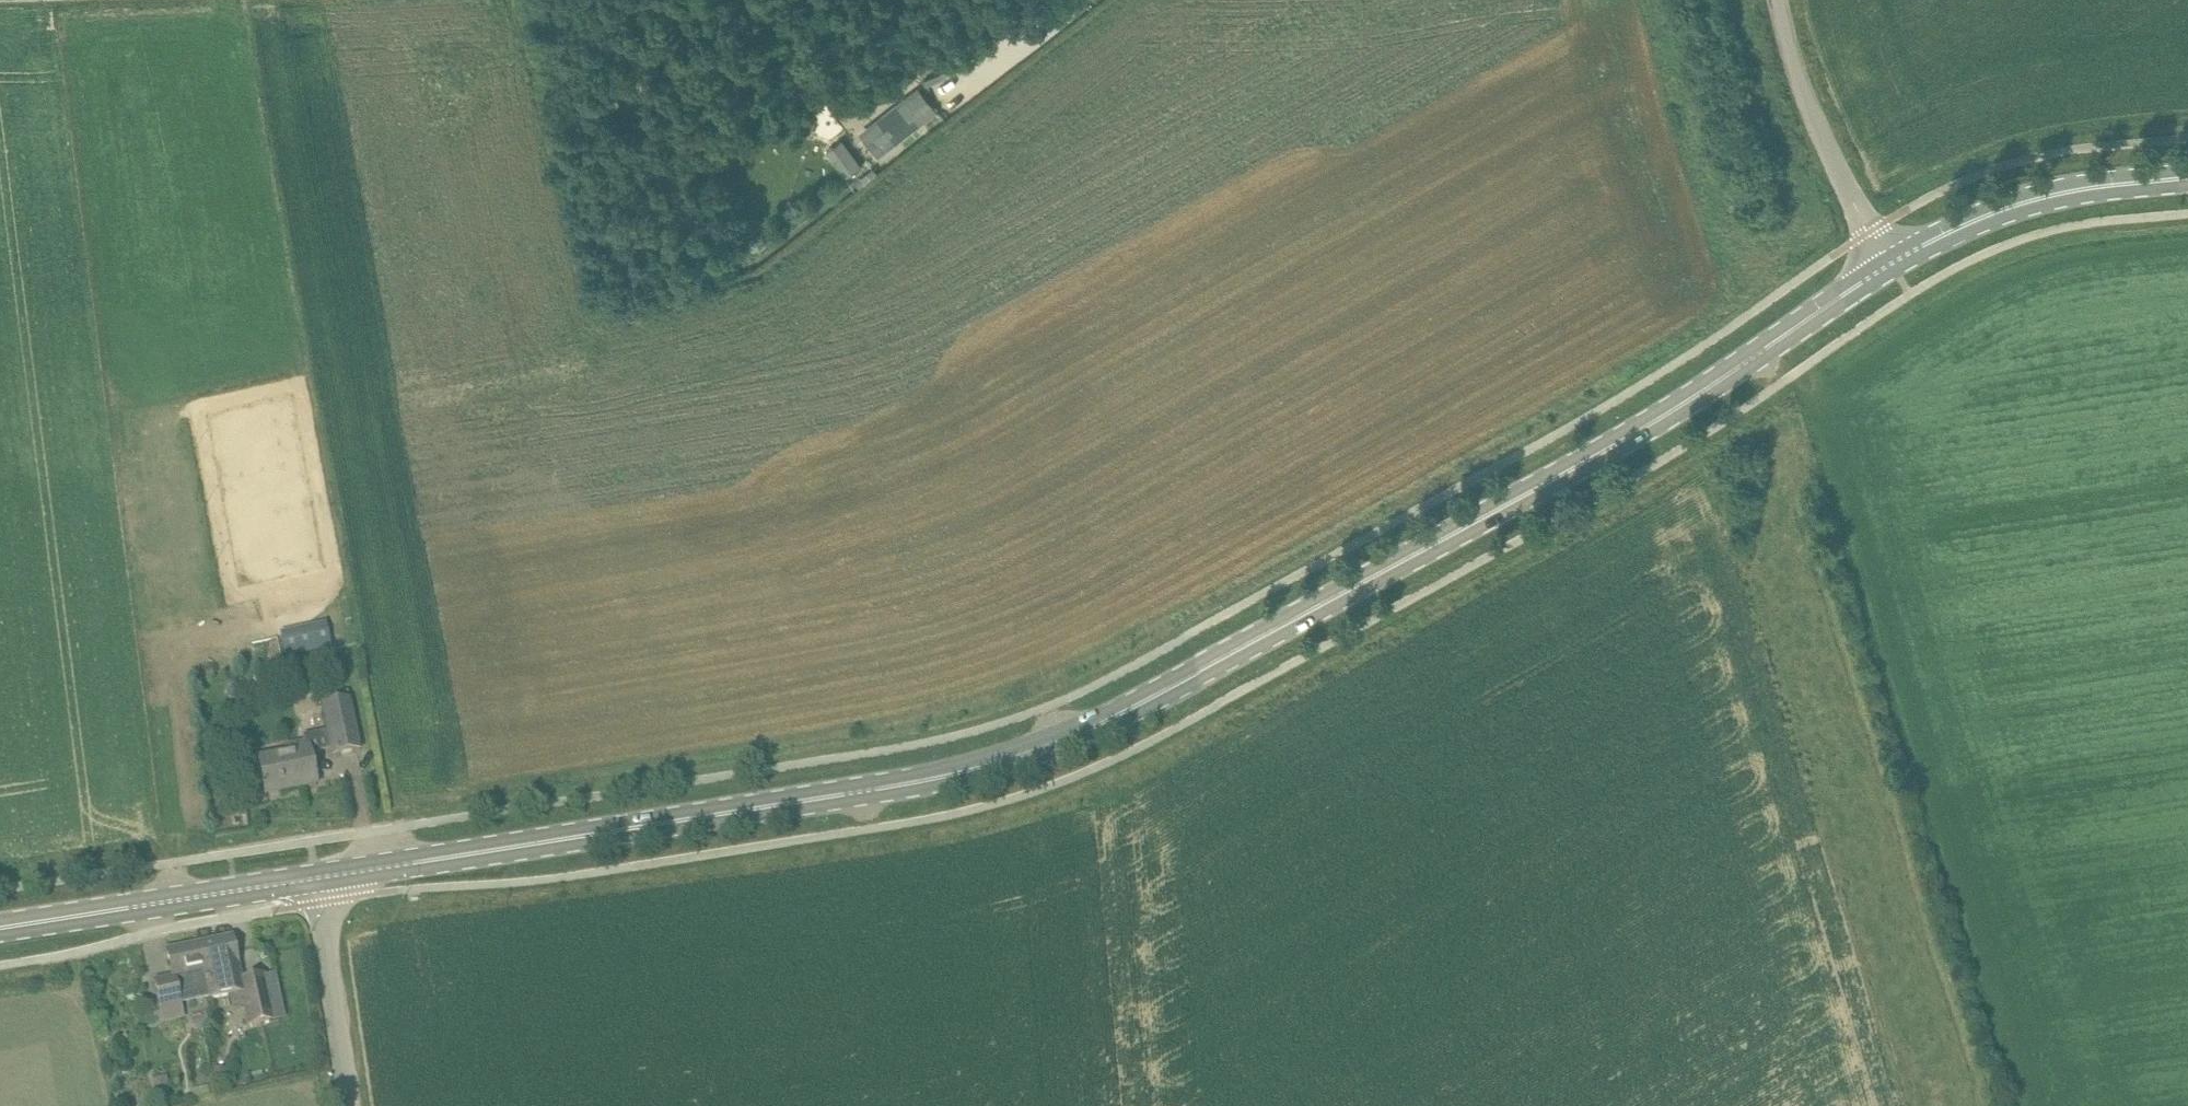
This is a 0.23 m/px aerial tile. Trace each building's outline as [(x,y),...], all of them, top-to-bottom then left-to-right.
[(933,104),(920,89),(899,106),(911,121),(933,104)] [(895,133),(883,118),(862,135),(874,150),(895,133)] [(862,166),(842,139),(828,151),(847,177),(862,166)] [(275,631),(281,657),(327,647),(321,620),(275,631)] [(355,660),(321,668),(323,681),(346,675),(349,684),(360,681),(355,660)] [(323,705),(332,750),(360,744),(350,699),(323,705)] [(288,752),(260,758),(266,793),(286,789),(285,785),(299,782),(300,788),(317,784),(313,763),(308,741),(287,745),(288,752)] [(200,944),(212,998),(243,992),(250,1024),(273,1018),(264,976),(242,980),(232,937),(200,944)] [(211,998),(212,998),(200,944),(168,951),(173,976),(155,980),(160,1002),(161,1008),(181,1004),(180,999),(210,993),(211,998)] [(214,1060),(209,1061),(212,1077),(217,1076),(214,1060)] [(212,1077),(209,1061),(199,1063),(202,1079),(212,1077)]
